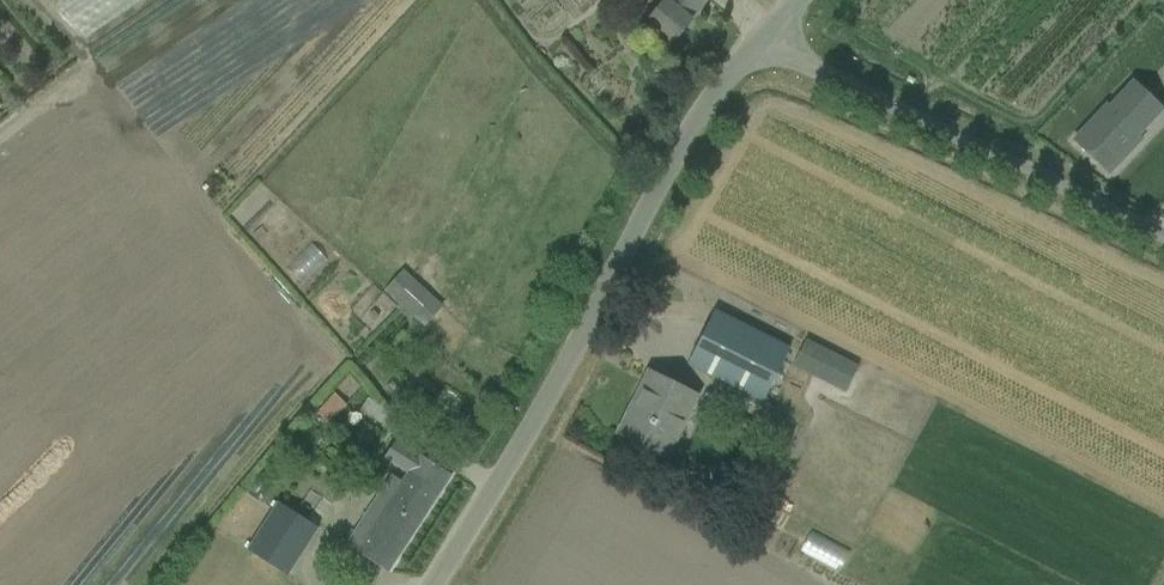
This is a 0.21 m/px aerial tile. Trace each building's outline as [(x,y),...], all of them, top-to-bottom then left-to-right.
[(653,29),(672,44),(692,20),(691,19),(708,0),(663,0),(645,22),(653,29)] [(1163,44),(1148,59),(1163,75),(1163,44)] [(1161,110),(1133,83),(1076,144),(1096,163),(1130,128),(1137,135),(1161,110)] [(1163,190),(1163,171),(1158,167),(1149,181),(1163,190)] [(385,292),(413,318),(433,297),(404,271),(385,292)] [(790,349),(736,321),(715,311),(688,364),(709,375),(763,402),(790,349)] [(846,392),(859,365),(806,339),(793,365),(846,392)] [(697,396),(670,382),(649,372),(638,392),(642,394),(621,435),(617,433),(617,434),(639,445),(666,459),(697,396)] [(335,396),(317,414),(328,425),(346,407),(335,396)] [(368,399),(360,411),(371,418),(379,406),(368,399)] [(451,475),(431,462),(397,440),(387,457),(409,472),(391,500),(380,493),(345,545),(368,560),(388,573),(451,475)] [(321,494),(304,516),(325,531),(341,510),(321,494)] [(278,502),(248,550),(289,576),(319,528),(278,502)]
